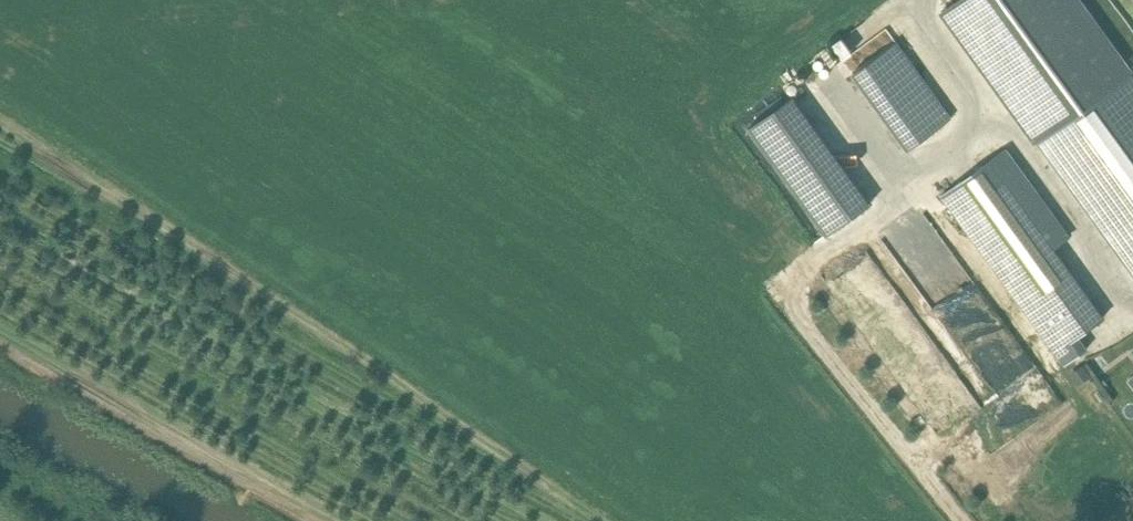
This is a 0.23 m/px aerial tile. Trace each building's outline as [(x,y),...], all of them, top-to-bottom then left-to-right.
[(944,8),(1039,139),(1132,269),(1132,76),(1131,74),(1078,0),(955,0),(944,8)] [(949,117),(888,27),(868,40),(876,51),(848,69),(902,149),(949,117)] [(791,92),(745,122),(818,234),(865,203),(791,92)] [(1079,336),(1104,317),(1051,245),(1067,233),(1005,149),(942,195),(1066,364),(1088,348),(1079,336)] [(956,305),(952,241),(904,243),(906,272),(925,271),(927,307),(950,306),(950,305),(956,305)] [(841,267),(879,329),(902,315),(864,253),(841,267)]
